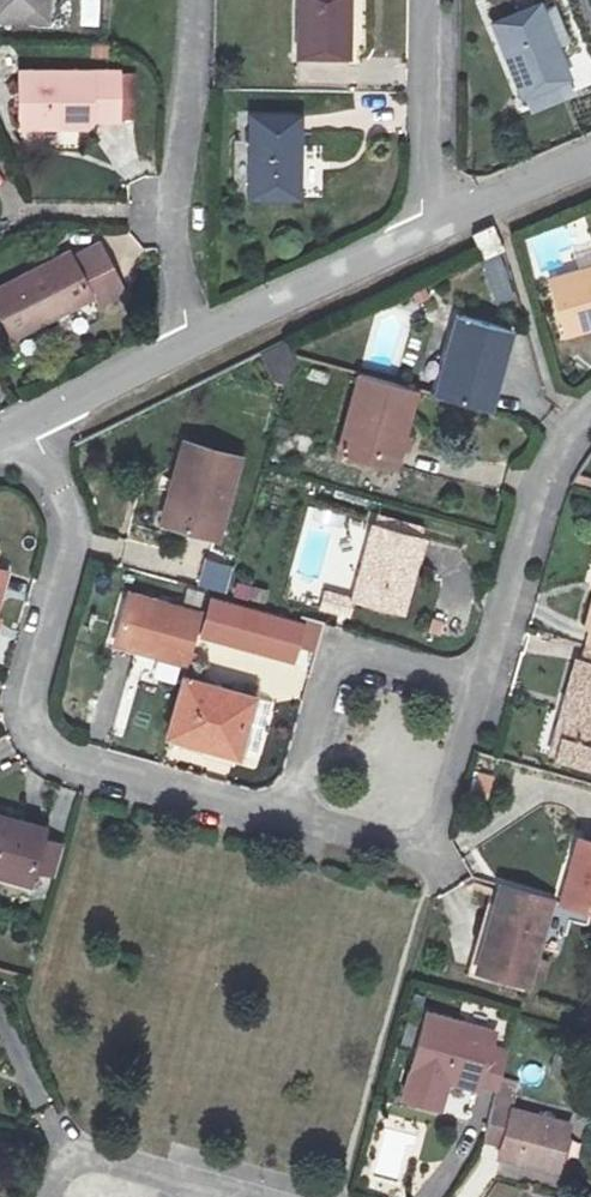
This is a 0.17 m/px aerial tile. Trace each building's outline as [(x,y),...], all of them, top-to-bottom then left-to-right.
[(47,14),(47,0),(0,0),(0,15),(47,14)] [(297,45),(346,47),(348,0),(298,0),(297,45)] [(488,16),(517,89),(563,71),(534,0),(528,0),(488,16)] [(120,71),(22,69),(22,122),(92,125),(92,116),(120,117),(120,71)] [(300,107),(248,106),(246,187),(297,189),(300,107)] [(482,258),(506,247),(495,224),(471,235),(478,248),(482,258)] [(117,277),(100,244),(71,258),(66,248),(0,283),(0,311),(11,333),(89,292),(117,277)] [(547,281),(565,343),(590,335),(590,268),(547,281)] [(117,277),(89,292),(95,303),(122,288),(117,277)] [(457,315),(447,349),(454,352),(440,396),(488,409),(511,331),(457,315)] [(435,394),(440,396),(454,352),(447,349),(435,394)] [(393,466),(415,389),(358,372),(336,449),(393,466)] [(219,532),(242,452),(189,437),(166,517),(219,532)] [(356,593),(355,595),(402,608),(422,535),(377,522),(356,593)] [(355,595),(356,593),(323,584),(317,604),(349,614),(355,595)] [(116,640),(191,662),(205,611),(131,590),(116,640)] [(316,650),(322,624),(301,619),(300,624),(212,601),(203,637),(293,660),(297,645),(316,650)] [(579,661),(569,697),(575,700),(586,663),(579,661)] [(586,663),(575,700),(569,697),(558,735),(590,744),(590,665),(586,663)] [(187,675),(171,733),(239,752),(256,695),(187,675)] [(1,865),(36,874),(48,826),(0,814),(0,870),(1,865)] [(565,900),(590,908),(590,840),(583,838),(565,900)] [(36,874),(1,865),(0,870),(0,872),(34,881),(36,874)] [(556,898),(504,883),(481,967),(533,982),(556,898)] [(501,1085),(504,1074),(511,1049),(491,1043),(495,1029),(430,1010),(406,1094),(445,1104),(453,1078),(480,1086),(482,1080),(501,1085)] [(522,1081),(504,1074),(501,1085),(497,1100),(514,1105),(522,1081)] [(572,1122),(514,1105),(497,1100),(483,1149),(558,1171),(572,1122)]
